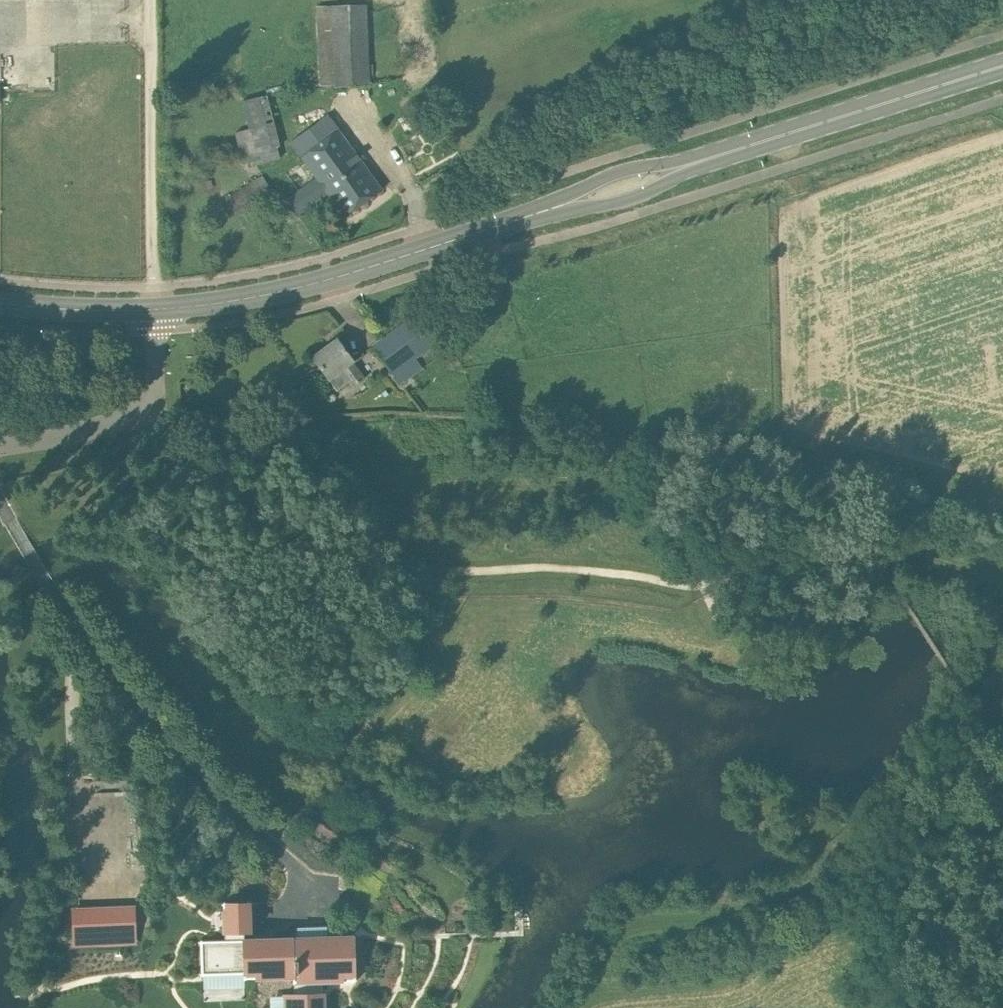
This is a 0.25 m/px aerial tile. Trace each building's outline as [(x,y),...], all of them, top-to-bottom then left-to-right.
[(316,6),(320,87),(371,85),(367,4),(316,6)] [(235,133),(241,156),(248,155),(252,167),(281,157),(264,95),(246,100),(253,127),(235,133)] [(290,143),(316,179),(286,200),(298,218),(329,196),(345,217),(383,189),(327,115),(290,143)] [(419,129),(412,115),(400,121),(407,135),(419,129)] [(269,186),(263,176),(226,198),(237,217),(265,201),(259,192),(269,186)] [(423,367),(417,358),(449,333),(426,305),(371,346),(401,385),(423,367)] [(337,338),(312,356),(336,388),(348,379),(353,385),(365,376),(353,361),(354,361),(337,338)] [(353,937),(244,940),(243,933),(249,933),(248,902),(222,903),(224,940),(200,941),(201,975),(243,973),(243,978),(293,976),(293,993),(284,994),(284,1007),(323,1007),(322,981),(354,980),(353,937)] [(131,906),(72,909),(74,946),(133,943),(131,906)]
